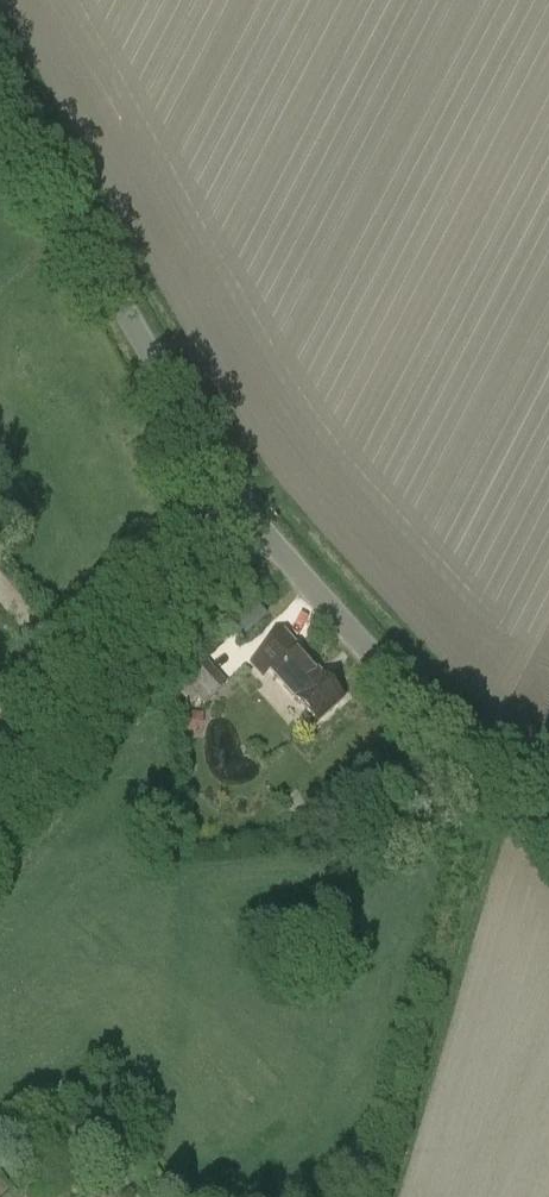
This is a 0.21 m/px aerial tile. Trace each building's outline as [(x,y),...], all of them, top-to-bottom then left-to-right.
[(221,623),(234,640),(265,616),(251,599),(221,623)] [(253,664),(264,677),(271,671),(317,723),(342,701),(285,635),(253,664)] [(177,679),(202,703),(225,680),(201,656),(177,679)]
